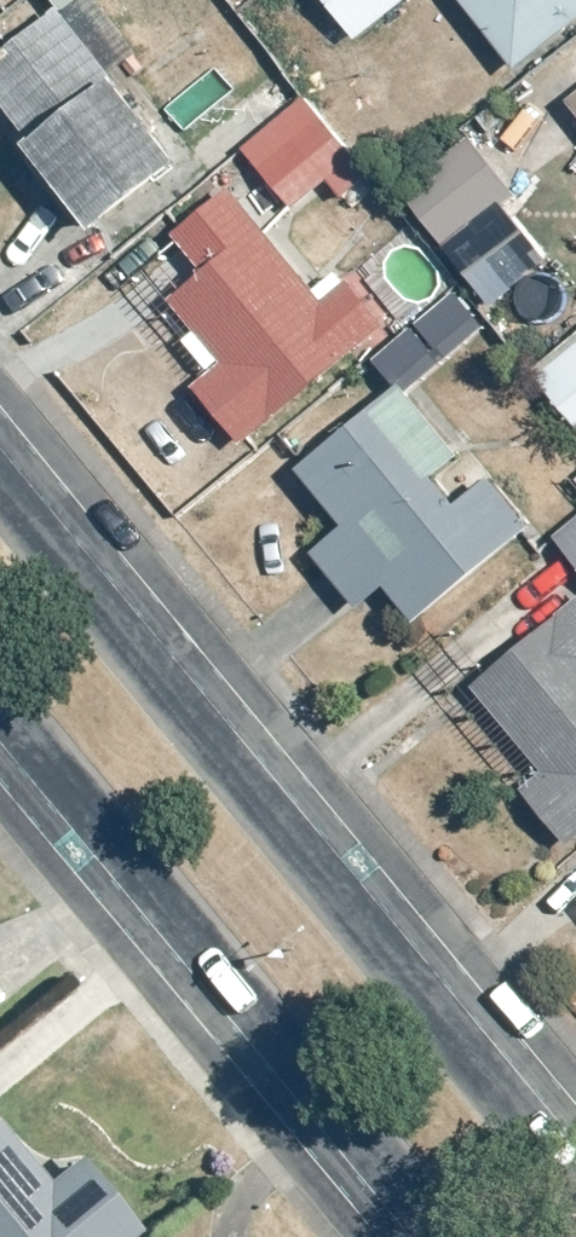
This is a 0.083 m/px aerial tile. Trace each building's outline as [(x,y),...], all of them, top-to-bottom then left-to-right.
[(353,39),(401,0),(322,0),(353,39)] [(511,71),(575,22),(575,0),(456,0),(511,71)] [(92,231),(179,166),(59,8),(0,53),(0,109),(92,231)] [(301,94),(237,148),(286,205),(323,174),(338,192),(365,169),(301,94)] [(512,198),(465,140),(399,193),(489,304),(543,260),(501,207),(512,198)] [(196,386),(242,441),(382,325),(345,280),(321,300),(229,189),(172,236),(199,268),(165,297),(222,364),(196,386)] [(401,380),(409,389),(481,327),(450,291),(370,360),(394,387),(401,380)] [(530,376),(575,429),(575,337),(530,376)] [(409,389),(401,380),(394,387),(293,470),(344,530),(316,554),(361,607),(383,589),(414,626),(530,528),(483,473),(452,499),(436,480),(464,455),(409,389)] [(550,537),(575,569),(575,516),(550,537)] [(472,687),(542,771),(521,789),(570,847),(575,842),(575,601),(472,687)] [(0,1126),(0,1236),(120,1236),(132,1227),(70,1153),(43,1176),(0,1126)]
